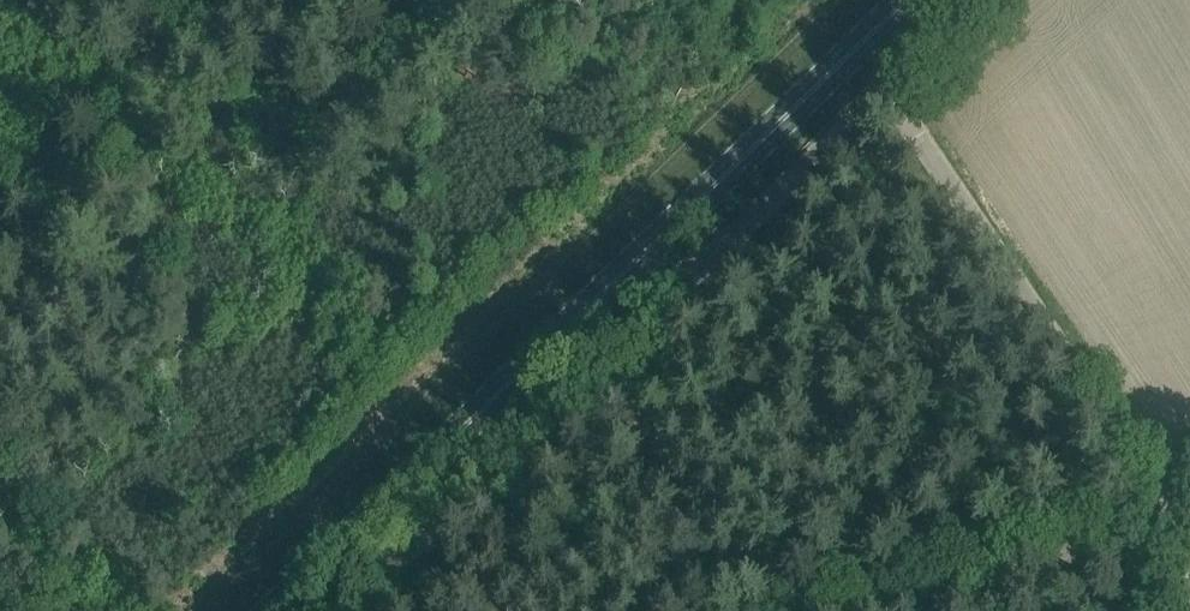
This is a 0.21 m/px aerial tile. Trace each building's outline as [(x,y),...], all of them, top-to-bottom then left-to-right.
[(1092,586),(1103,583),(1102,577),(1090,580),(1092,586)]
